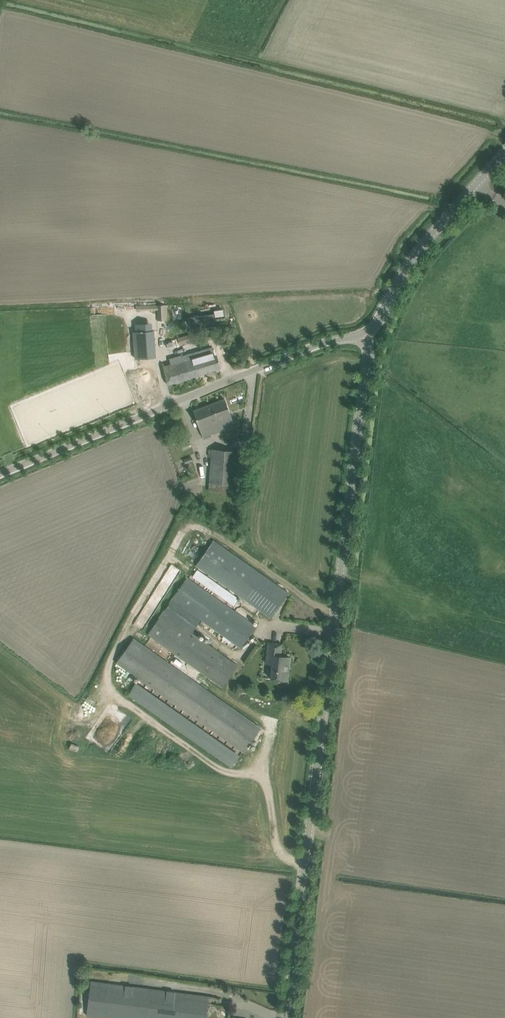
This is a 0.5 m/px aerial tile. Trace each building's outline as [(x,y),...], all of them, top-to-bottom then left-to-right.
[(165,302),(156,303),(156,309),(157,320),(165,320),(165,302)] [(215,314),(191,317),(193,329),(217,326),(215,316),(224,315),(223,309),(214,311),(215,314)] [(154,331),(133,333),(135,358),(156,356),(155,346),(154,339),(154,331)] [(187,342),(192,341),(190,334),(185,336),(177,338),(179,345),(187,342)] [(163,364),(162,364),(168,384),(221,369),(215,348),(171,361),(172,366),(165,368),(163,364)] [(235,426),(225,399),(193,411),(203,437),(235,426)] [(233,492),(236,461),(236,451),(212,449),(209,491),(233,492)] [(288,593),(280,587),(213,540),(196,565),(243,598),(271,617),(288,593)] [(238,665),(192,633),(201,620),(240,647),(255,626),(187,578),(148,634),(223,687),(238,665)] [(260,728),(134,639),(117,663),(243,751),(260,728)] [(282,644),(272,642),(269,642),(266,663),(272,664),(271,679),(288,681),(291,657),(280,656),(282,644)] [(133,684),(125,697),(232,766),(240,753),(133,684)] [(199,995),(91,981),(87,1015),(108,1017),(207,1017),(209,996),(199,995)]
